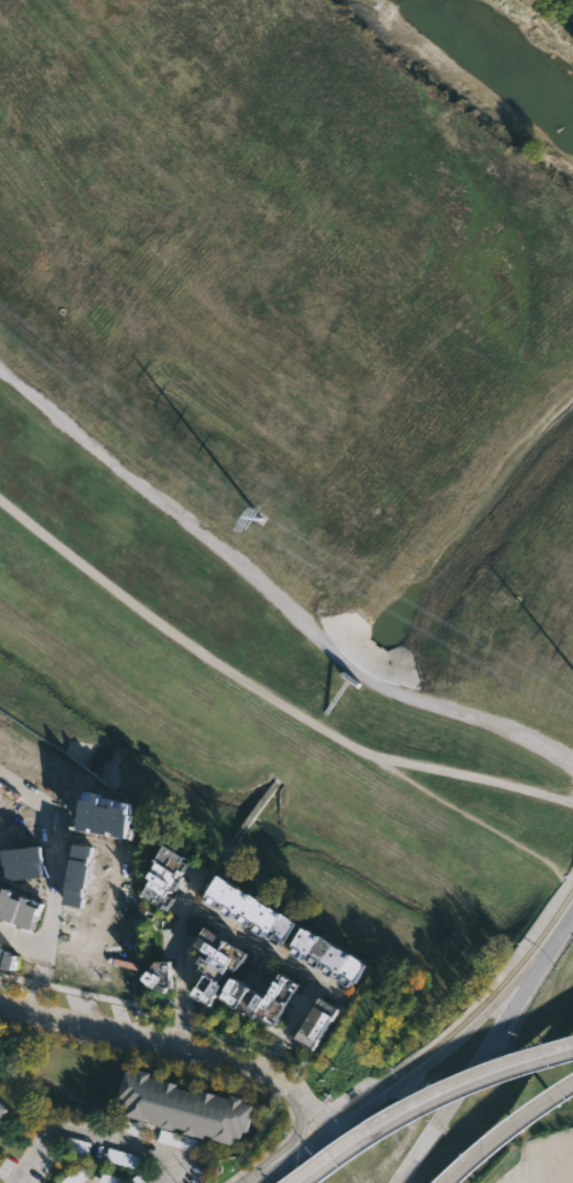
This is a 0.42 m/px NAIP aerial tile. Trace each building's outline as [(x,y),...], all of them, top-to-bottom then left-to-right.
[(160,848),(187,866),(161,911),(138,895),(160,848)] [(214,871),(295,922),(283,942),(279,940),(277,945),(261,935),(264,931),(259,928),(255,933),(245,927),(249,922),(243,918),(239,923),(231,918),(233,916),(224,910),(222,913),(214,908),(218,902),(212,899),(208,905),(198,900),(202,894),(198,893),(213,870),(214,871)] [(35,936),(0,921),(0,878),(51,900),(35,936)] [(296,923),(367,963),(357,982),(352,980),(349,985),(329,973),(328,976),(314,969),(319,962),(316,960),(312,965),(301,959),(303,956),(295,951),(293,956),(284,951),(288,945),(285,941),(296,923)] [(201,929),(244,954),(224,982),(193,964),(199,956),(189,948),(201,929)] [(16,976),(0,973),(0,945),(22,953),(16,976)] [(161,962),(143,981),(154,989),(172,996),(174,988),(178,988),(176,964),(168,963),(161,962)] [(300,983),(283,973),(269,997),(235,978),(224,997),(276,1026),(300,983)] [(317,999),(335,1010),(306,1054),(290,1043),(317,999)] [(155,1073),(154,1078),(204,1093),(204,1091),(232,1100),(233,1096),(245,1100),(244,1102),(255,1106),(247,1133),(243,1132),(241,1139),(235,1138),(232,1147),(214,1141),(214,1137),(209,1136),(208,1141),(186,1135),(187,1131),(176,1127),(175,1131),(155,1125),(156,1120),(149,1118),(147,1123),(129,1116),(131,1109),(125,1107),(127,1098),(123,1097),(131,1071),(141,1074),(143,1069),(155,1073)] [(8,1109),(0,1118),(0,1101),(8,1109)] [(89,1181),(82,1170),(60,1182),(85,1182),(89,1181)]
